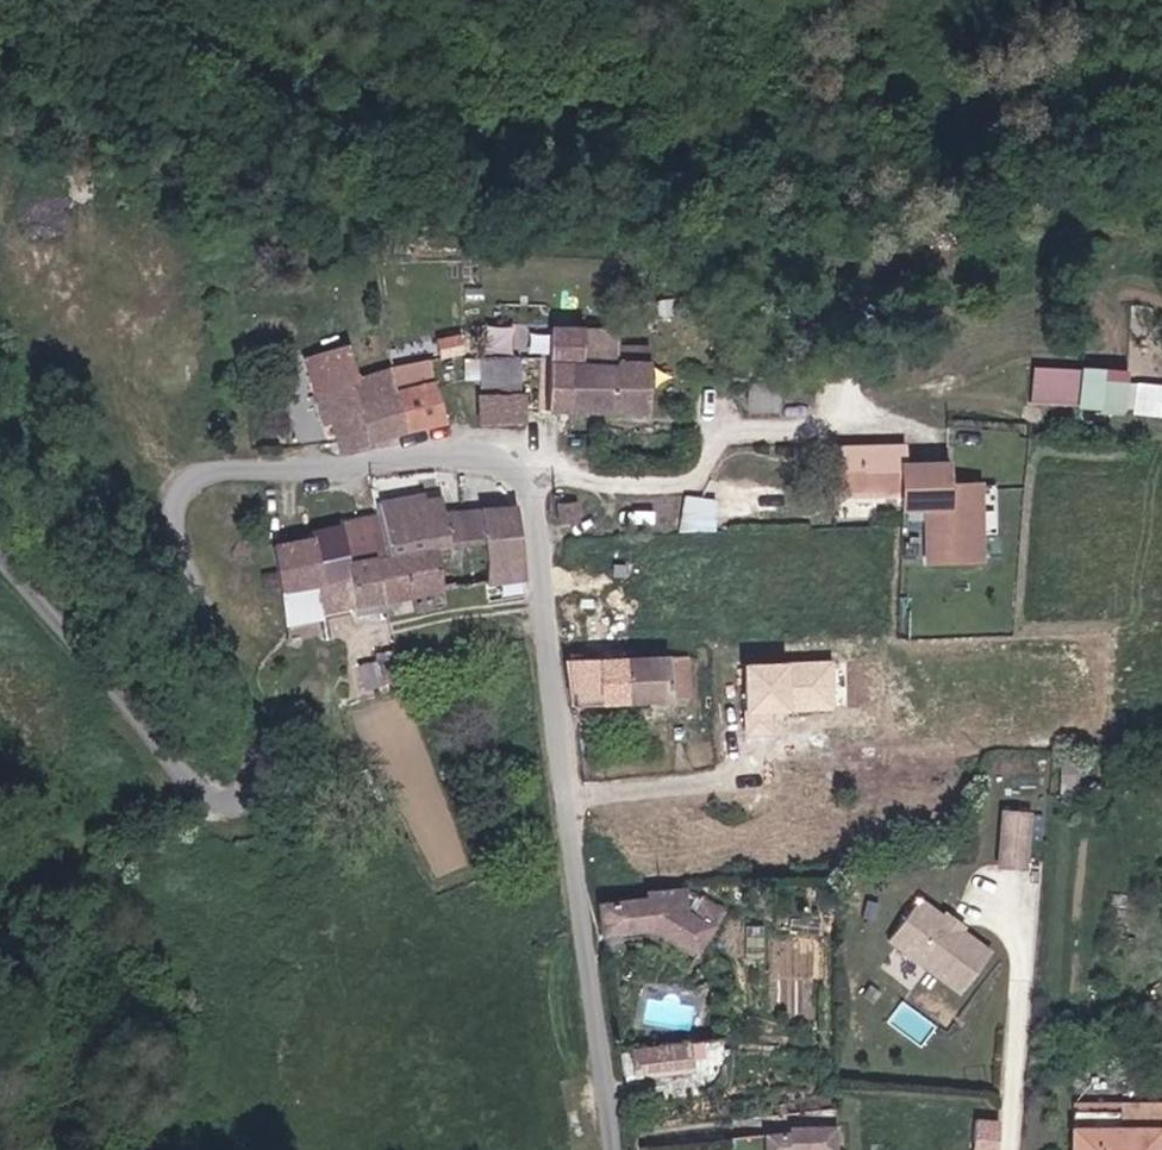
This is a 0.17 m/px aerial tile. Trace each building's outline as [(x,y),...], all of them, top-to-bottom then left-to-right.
[(547,411),(645,414),(646,361),(583,359),(584,326),(550,325),(547,411)] [(348,345),(307,357),(335,457),(445,426),(427,362),(358,381),(348,345)] [(520,357),(481,358),(482,389),(521,387),(520,357)] [(1072,403),(1074,364),(1032,361),(1030,400),(1072,403)] [(1126,365),(1076,361),(1074,406),(1161,411),(1161,379),(1125,377),(1126,365)] [(524,394),(483,396),(484,425),(525,423),(524,394)] [(906,495),(906,509),(935,509),(935,561),(991,561),(991,533),(990,483),(956,483),(956,463),(912,463),(912,445),(839,446),(839,495),(906,495)] [(281,624),(447,595),(438,523),(460,521),(459,479),(423,482),(421,494),(376,499),(378,516),(327,523),(327,536),(272,544),(281,624)] [(687,496),(686,529),(720,529),(720,496),(687,496)] [(562,502),(562,516),(579,516),(579,502),(562,502)] [(492,580),(524,576),(515,508),(484,512),(492,580)] [(669,655),(574,662),(577,702),(671,696),(669,655)] [(347,800),(376,789),(363,756),(339,765),(342,771),(336,773),(347,800)] [(1064,759),(1065,773),(1077,773),(1077,759),(1064,759)] [(1029,865),(1032,807),(999,805),(996,863),(1029,865)] [(651,895),(603,900),(607,932),(654,927),(698,954),(725,909),(706,896),(695,912),(690,911),(691,889),(651,890),(651,895)] [(964,992),(996,944),(918,891),(885,940),(964,992)] [(671,1046),(674,1074),(697,1072),(694,1044),(671,1046)] [(641,1078),(674,1074),(671,1046),(638,1049),(641,1078)] [(1075,1101),(1075,1149),(1161,1149),(1161,1100),(1075,1101)] [(972,1149),(999,1149),(1001,1116),(974,1114),(972,1149)] [(837,1119),(792,1118),(792,1149),(836,1149),(837,1119)]
